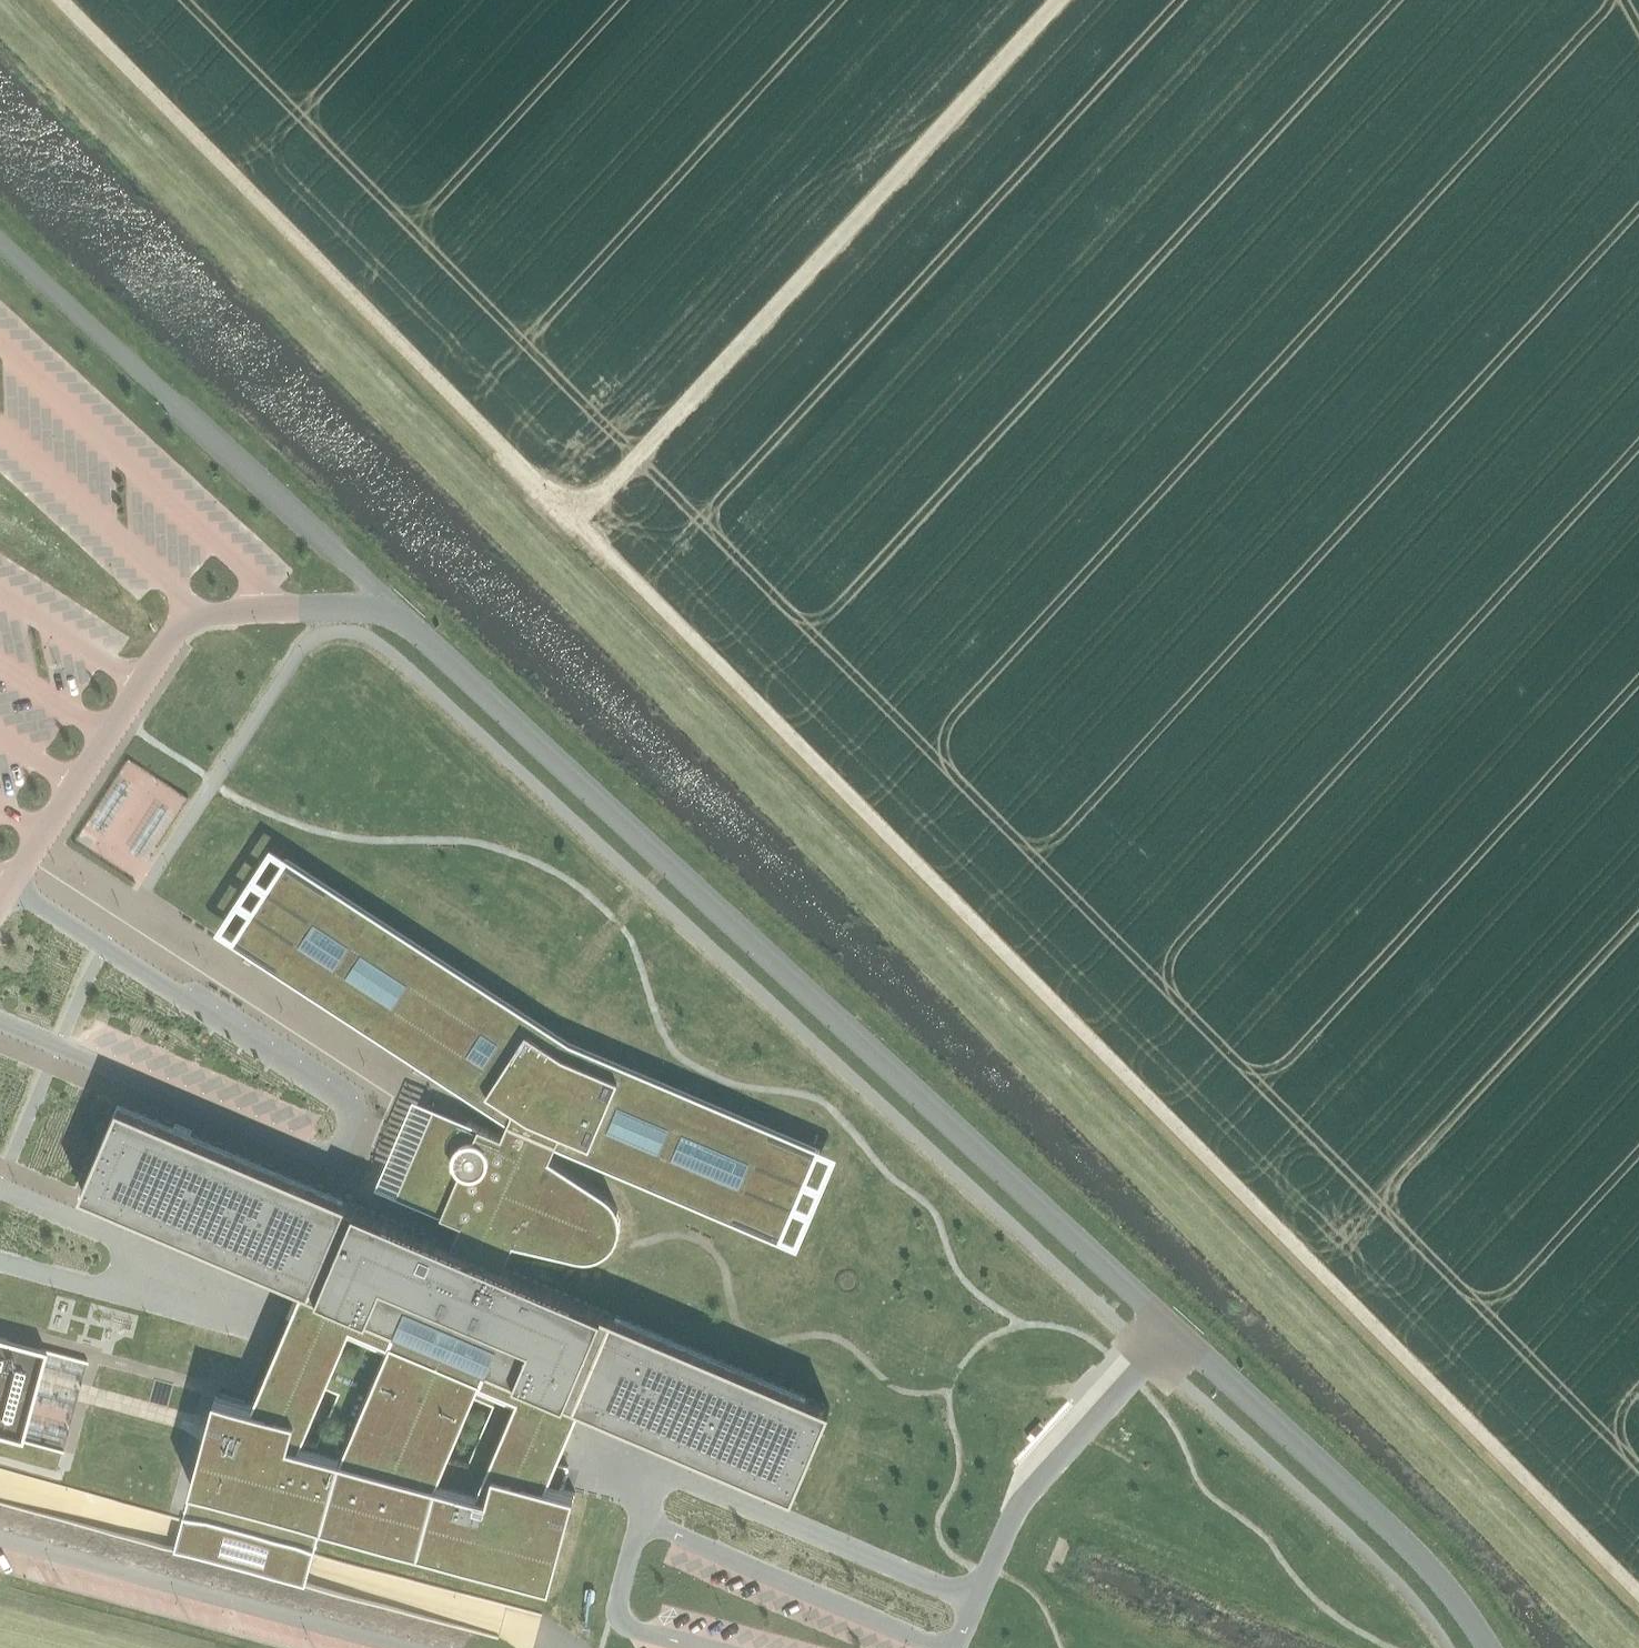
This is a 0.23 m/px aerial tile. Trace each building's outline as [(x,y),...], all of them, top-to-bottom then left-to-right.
[(254,1405),(216,1395),(183,1519),(199,1523),(190,1556),(289,1583),(298,1550),(314,1554),(323,1522),(551,1584),(576,1491),(563,1488),(566,1477),(569,1466),(556,1463),(581,1404),(685,1449),(793,1494),(830,1406),(504,1267),(514,1243),(578,1258),(585,1258),(592,1258),(599,1256),(605,1253),(611,1249),(615,1243),(618,1237),(621,1230),(621,1223),(621,1216),(619,1210),(615,1204),(611,1198),(605,1194),(550,1158),(557,1142),(780,1237),(818,1148),(569,1044),(288,859),(235,940),(509,1119),(504,1130),(442,1110),(423,1155),(421,1154),(419,1154),(416,1154),(414,1155),(412,1156),(410,1157),(408,1159),(407,1161),(407,1164),(406,1166),(406,1168),(407,1171),(408,1173),(410,1175),(411,1176),(413,1178),(405,1198),(456,1237),(452,1245),(243,1156),(120,1104),(82,1192),(304,1286),(254,1405)] [(21,1441),(46,1349),(0,1337),(0,1435),(21,1441)]
